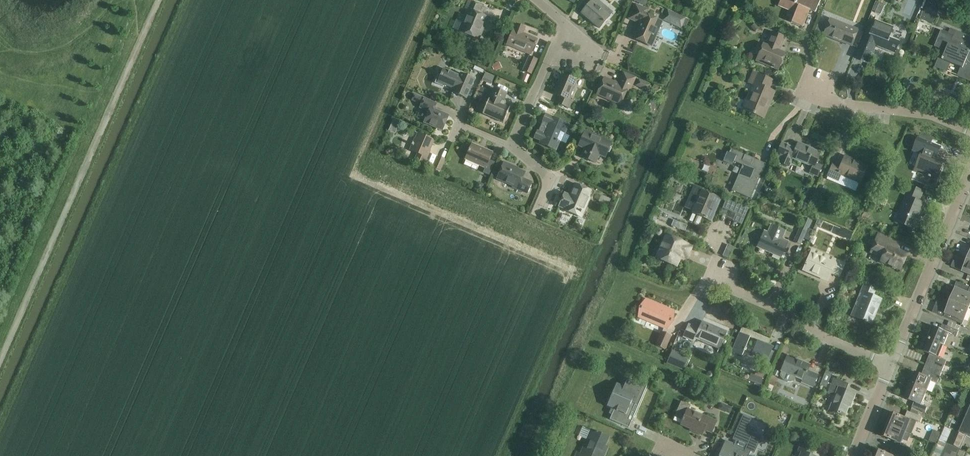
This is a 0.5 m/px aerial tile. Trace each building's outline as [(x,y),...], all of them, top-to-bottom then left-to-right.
[(606,21),(613,13),(598,0),(584,0),(581,3),(586,8),(581,13),(599,29),(606,21)] [(819,3),(820,0),(782,0),(779,7),(795,14),(791,23),(802,28),(809,10),(815,13),(819,3)] [(467,10),(458,32),(456,37),(457,39),(462,41),(464,40),(466,35),(477,40),(482,27),(484,28),(488,18),(479,14),(482,7),(468,1),(465,9),(467,10)] [(884,6),(879,4),(875,13),(880,15),(884,6)] [(931,13),(943,19),(947,10),(935,4),(931,13)] [(650,46),(654,37),(660,22),(643,15),(645,10),(636,6),(634,10),(630,19),(639,23),(632,38),(650,46)] [(851,46),(855,37),(858,30),(830,19),(824,35),(851,46)] [(894,53),(898,44),(887,40),(893,27),(875,20),(868,35),(870,36),(860,61),(868,64),(875,46),(894,53)] [(513,30),(507,45),(530,55),(537,40),(522,34),(525,28),(516,25),(514,30),(513,30)] [(817,25),(814,31),(821,34),(823,28),(817,25)] [(951,29),(949,35),(951,37),(947,47),(944,46),(935,67),(946,72),(950,62),(963,67),(959,77),(969,81),(969,58),(968,57),(969,53),(969,37),(951,29)] [(785,38),(775,35),(772,33),(767,46),(764,45),(757,62),(777,70),(784,53),(779,52),(785,38)] [(523,71),(531,75),(537,61),(529,57),(523,71)] [(443,87),(444,85),(454,89),(451,96),(451,97),(453,93),(466,99),(474,80),(460,74),(459,76),(443,69),(440,76),(438,76),(435,83),(443,87)] [(485,73),(483,79),(491,83),(494,77),(485,73)] [(772,81),(763,77),(753,73),(749,82),(754,84),(744,110),(761,118),(767,103),(769,104),(774,92),(768,90),(772,81)] [(630,101),(623,98),(626,93),(628,94),(635,79),(623,74),(618,85),(604,78),(597,95),(627,108),(630,101)] [(568,100),(572,91),(576,81),(561,75),(553,94),(560,97),(557,104),(567,108),(569,109),(572,102),(568,100)] [(647,92),(650,86),(638,80),(635,86),(647,92)] [(510,107),(505,105),(506,105),(506,104),(505,103),(505,102),(504,102),(503,101),(507,94),(494,88),(486,105),(483,114),(503,123),(510,107)] [(957,97),(954,104),(960,106),(963,99),(957,97)] [(424,123),(433,127),(442,131),(449,116),(434,110),(436,104),(427,100),(424,99),(420,108),(429,112),(424,123)] [(553,149),(556,143),(557,140),(566,144),(569,137),(565,135),(569,125),(545,115),(543,122),(544,122),(540,133),(537,132),(534,138),(541,141),(540,144),(555,151),(555,150),(553,149)] [(605,157),(609,148),(611,143),(585,132),(579,146),(586,148),(582,158),(594,163),(598,154),(605,157)] [(419,154),(417,161),(424,164),(430,151),(428,150),(432,141),(417,134),(410,151),(419,154)] [(916,171),(928,176),(937,180),(944,162),(931,157),(935,146),(919,139),(914,151),(923,154),(916,171)] [(823,165),(816,162),(820,153),(798,143),(795,149),(781,143),(776,155),(781,157),(778,163),(789,168),(792,159),(811,168),(809,174),(817,178),(823,165)] [(472,145),(466,159),(485,168),(483,173),(489,176),(495,163),(489,160),(492,153),(472,145)] [(751,199),(762,173),(766,164),(731,149),(729,154),(727,153),(723,162),(732,165),(734,162),(742,165),(731,191),(751,199)] [(440,171),(441,169),(444,160),(438,157),(433,168),(440,171)] [(860,183),(863,176),(867,166),(858,163),(858,164),(845,158),(845,157),(840,167),(833,164),(827,177),(838,181),(841,175),(860,183)] [(504,163),(500,172),(497,179),(513,186),(512,188),(527,194),(531,183),(522,179),(525,173),(513,168),(513,167),(504,163)] [(564,210),(573,214),(582,218),(594,193),(575,185),(572,193),(571,197),(564,194),(559,207),(565,210),(564,210)] [(924,191),(911,186),(906,197),(909,198),(899,223),(914,229),(920,216),(921,217),(926,205),(919,202),(924,191)] [(686,208),(693,211),(692,214),(693,214),(691,219),(692,223),(696,224),(699,223),(701,218),(711,222),(720,199),(702,191),(696,205),(689,202),(686,208)] [(601,196),(599,202),(608,206),(611,200),(601,196)] [(802,203),(800,209),(805,211),(808,205),(802,203)] [(735,214),(732,221),(741,225),(748,209),(739,205),(735,214)] [(800,229),(794,242),(800,245),(806,232),(807,232),(809,229),(812,222),(804,218),(800,229)] [(674,221),(671,226),(684,232),(687,226),(674,221)] [(787,252),(790,245),(787,243),(788,241),(782,239),(785,232),(771,225),(768,233),(764,231),(758,246),(769,251),(768,253),(780,258),(783,251),(787,252)] [(906,255),(896,251),(892,249),(895,242),(879,235),(873,250),(884,254),(881,262),(899,269),(906,255)] [(691,247),(682,244),(666,237),(657,258),(676,266),(682,253),(688,255),(691,247)] [(839,276),(843,267),(844,265),(812,251),(803,270),(812,274),(812,272),(828,279),(831,272),(839,276)] [(969,275),(969,264),(969,267),(954,261),(951,267),(969,275)] [(969,308),(969,288),(957,282),(952,294),(957,296),(954,302),(969,308)] [(876,288),(865,284),(851,316),(871,324),(874,316),(873,315),(879,299),(872,297),(876,288)] [(668,329),(670,322),(674,312),(645,300),(638,316),(668,329)] [(963,325),(969,308),(954,302),(952,309),(937,303),(933,313),(963,325)] [(949,322),(947,327),(955,330),(959,331),(960,330),(961,327),(961,326),(949,322)] [(719,349),(722,342),(726,332),(718,329),(717,331),(701,324),(699,330),(689,325),(684,337),(694,342),(696,339),(719,349)] [(957,337),(959,331),(955,330),(947,327),(946,326),(944,331),(927,324),(927,325),(932,327),(927,339),(922,337),(944,346),(949,334),(957,337)] [(770,340),(742,328),(735,345),(732,350),(732,352),(742,356),(750,338),(757,341),(752,354),(767,361),(767,362),(772,365),(778,352),(772,349),(773,347),(767,345),(770,340)] [(665,350),(671,336),(661,332),(656,346),(665,350)] [(933,356),(929,367),(942,372),(946,361),(939,358),(944,346),(922,337),(927,339),(922,351),(917,349),(933,356)] [(667,361),(666,363),(667,364),(683,370),(688,357),(672,350),(668,360),(667,361)] [(793,382),(795,377),(802,380),(801,383),(812,388),(818,375),(807,370),(810,365),(788,356),(781,371),(779,375),(781,378),(782,380),(783,381),(785,382),(786,382),(789,383),(792,382),(793,382)] [(819,386),(826,388),(834,369),(828,366),(819,386)] [(910,380),(908,385),(927,393),(932,381),(938,383),(942,372),(929,367),(925,377),(916,374),(913,381),(910,380)] [(706,374),(705,376),(705,378),(707,380),(709,381),(711,380),(713,379),(714,377),(713,375),(712,373),(710,372),(708,372),(706,374)] [(764,376),(756,373),(754,377),(752,376),(750,382),(762,386),(764,381),(762,380),(764,376)] [(647,387),(627,378),(626,383),(624,382),(622,386),(616,384),(607,407),(612,409),(610,414),(612,415),(610,420),(629,428),(647,387)] [(834,378),(831,385),(827,394),(834,397),(829,410),(844,416),(850,403),(851,404),(855,395),(845,391),(848,384),(834,378)] [(912,407),(921,411),(925,413),(927,407),(922,405),(927,393),(908,385),(906,390),(909,391),(905,399),(914,402),(912,407)] [(712,433),(716,424),(716,422),(689,410),(691,406),(681,402),(674,417),(682,421),(681,425),(694,430),(693,432),(702,435),(704,430),(712,433)] [(727,406),(724,412),(730,414),(732,408),(727,406)] [(969,436),(969,407),(959,431),(969,436)] [(886,424),(912,434),(917,421),(920,422),(923,417),(917,415),(908,411),(905,419),(890,413),(886,424)] [(957,413),(953,420),(958,424),(963,417),(957,413)] [(719,455),(749,455),(750,453),(754,454),(761,438),(746,431),(752,418),(743,415),(732,439),(736,441),(734,445),(725,441),(719,455)] [(893,448),(908,454),(910,449),(901,446),(906,433),(912,435),(912,434),(886,424),(881,435),(896,441),(893,448)] [(640,430),(648,433),(650,428),(643,425),(640,430)] [(940,440),(958,448),(960,449),(965,436),(945,428),(940,440)] [(606,452),(603,451),(608,438),(593,431),(583,455),(578,454),(577,455),(604,455),(606,452)] [(958,448),(940,440),(933,455),(955,455),(958,448)] [(814,450),(801,444),(798,451),(802,452),(800,455),(811,455),(814,450)] [(893,448),(890,455),(875,450),(873,455),(907,455),(908,454),(893,448)]
